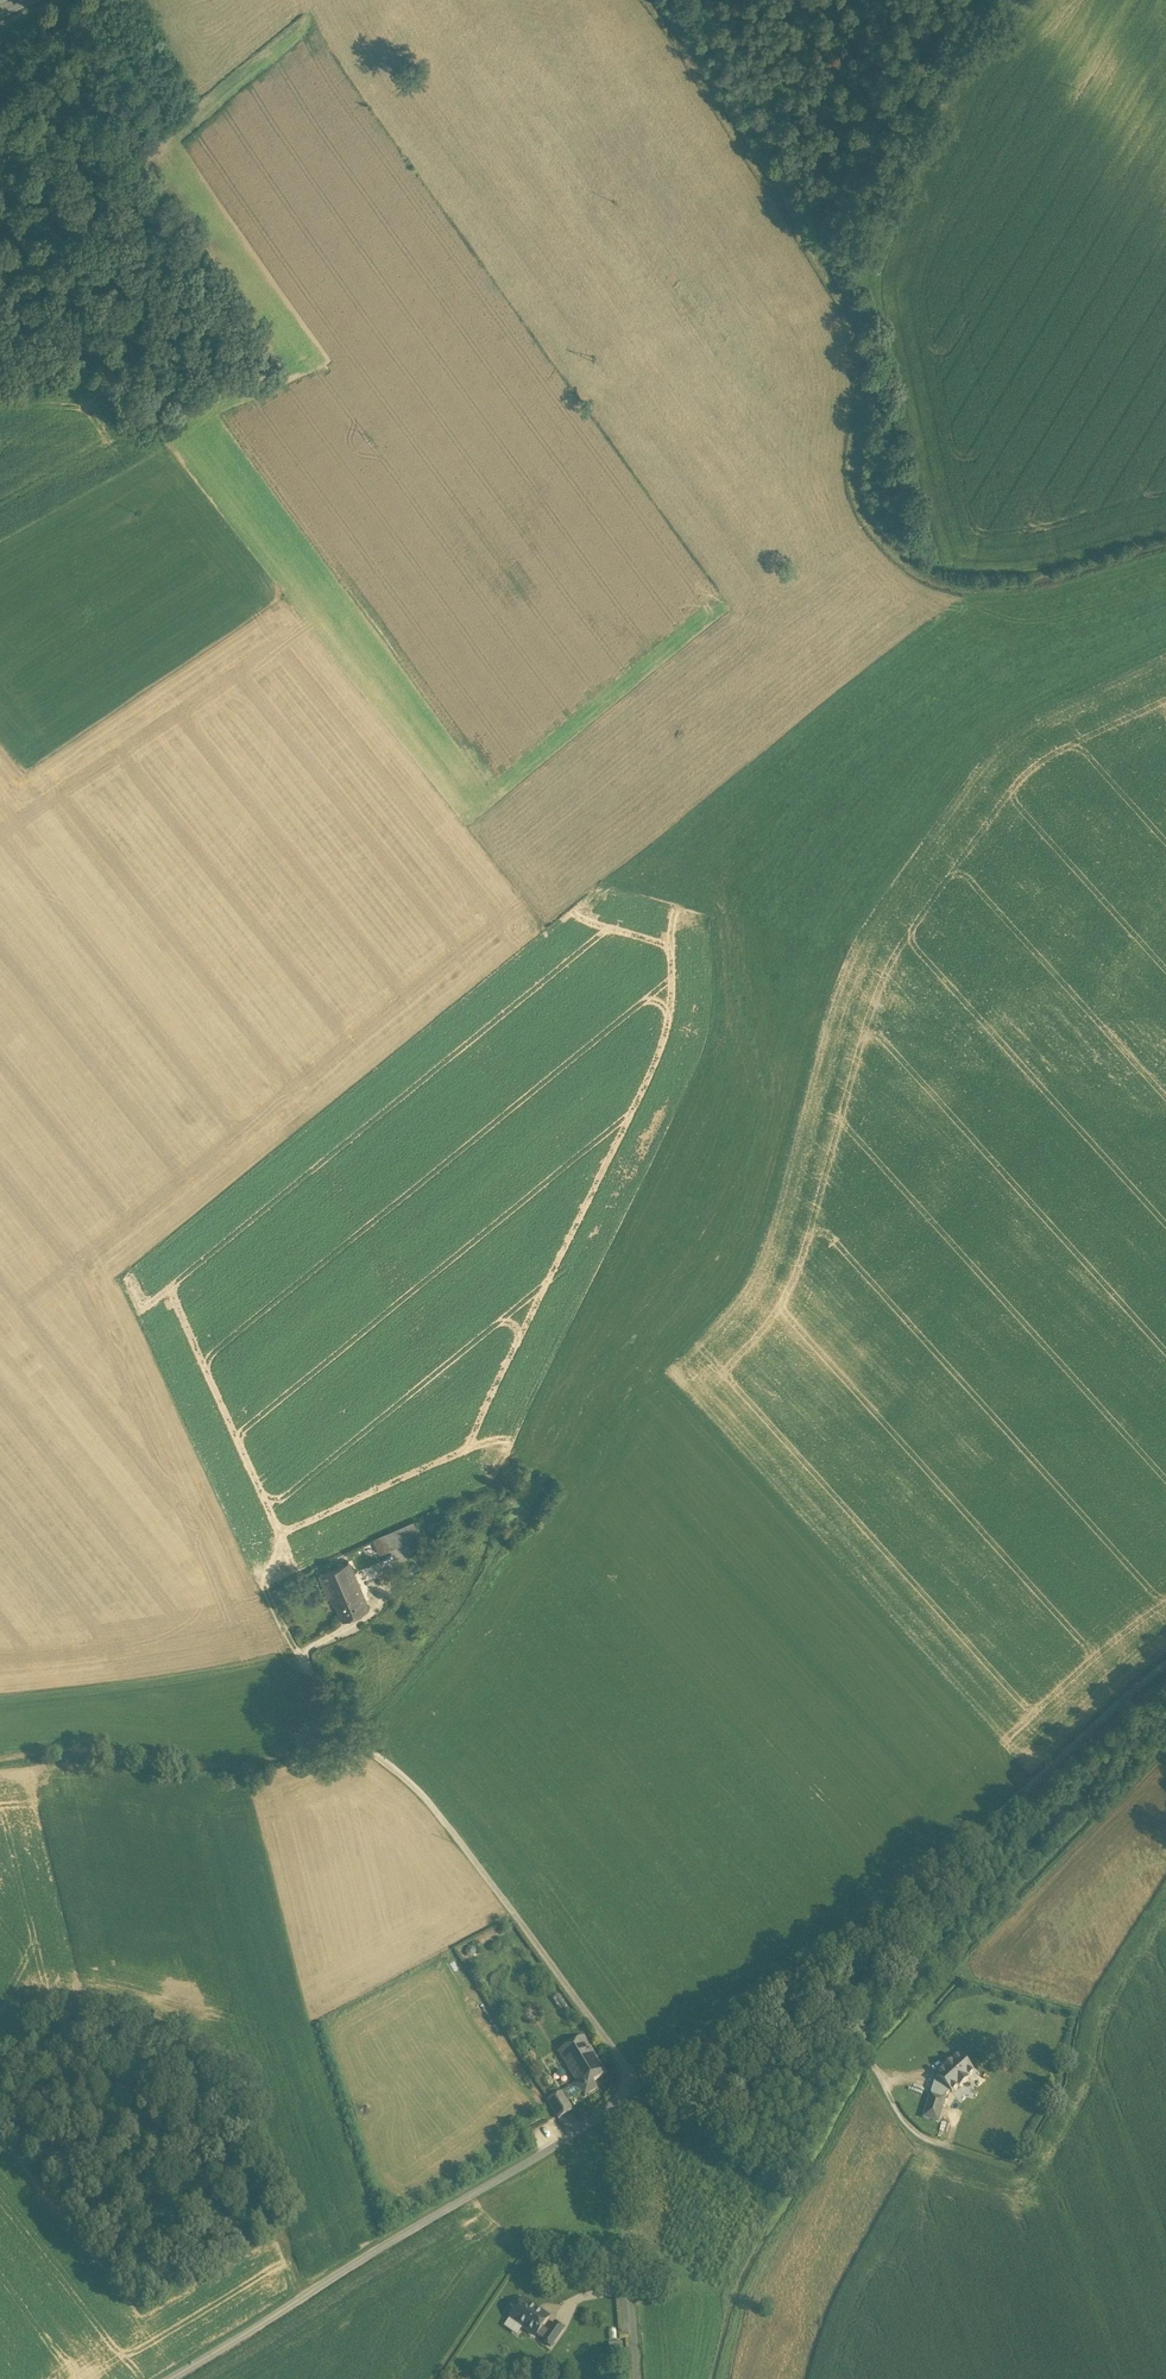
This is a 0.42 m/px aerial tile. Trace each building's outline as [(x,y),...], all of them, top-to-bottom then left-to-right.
[(416,1520),(381,1535),(387,1549),(422,1533),(416,1520)] [(381,1535),(374,1538),(379,1552),(387,1549),(381,1535)] [(434,1552),(430,1555),(434,1562),(438,1559),(434,1552)] [(349,1561),(319,1573),(329,1597),(333,1596),(332,1595),(359,1584),(349,1561)] [(376,1576),(361,1583),(364,1591),(380,1585),(376,1576)] [(359,1584),(332,1595),(333,1596),(343,1619),(369,1608),(359,1584)] [(584,2037),(559,2052),(577,2083),(583,2093),(585,2097),(597,2089),(593,2083),(607,2074),(584,2037)] [(988,2082),(957,2072),(951,2089),(948,2099),(946,2098),(944,2104),(959,2108),(964,2093),(982,2099),(988,2082)] [(583,2093),(577,2083),(562,2093),(567,2102),(583,2093)] [(562,2093),(547,2102),(559,2120),(573,2111),(567,2102),(562,2093)] [(946,2098),(931,2094),(923,2118),(938,2122),(944,2104),(946,2098)] [(549,2318),(523,2300),(509,2318),(535,2337),(536,2336),(543,2340),(549,2332),(542,2327),(549,2318)] [(564,2329),(555,2323),(549,2332),(543,2340),(542,2341),(550,2348),(564,2329)]
